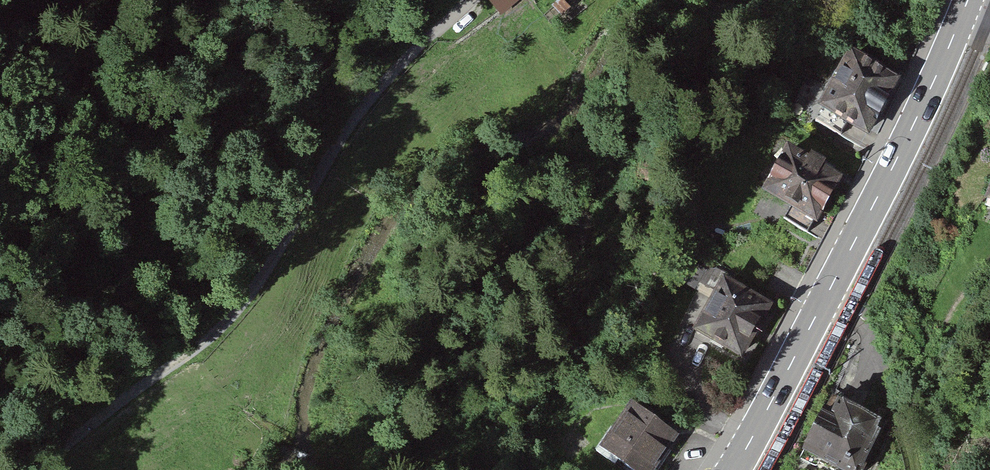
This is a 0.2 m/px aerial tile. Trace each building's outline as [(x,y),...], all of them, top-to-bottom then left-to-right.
[(499,18),(523,0),(485,0),(499,18)] [(903,82),(846,52),(814,113),(870,143),(903,82)] [(843,179),(787,146),(758,194),(790,213),(786,221),(810,235),(843,179)] [(980,199),(989,203),(989,172),(980,199)] [(772,303),(719,275),(689,329),(741,358),(772,303)] [(599,455),(619,469),(660,469),(682,442),(635,407),(599,455)] [(841,407),(833,422),(820,416),(801,453),(836,469),(865,469),(885,429),(841,407)]
